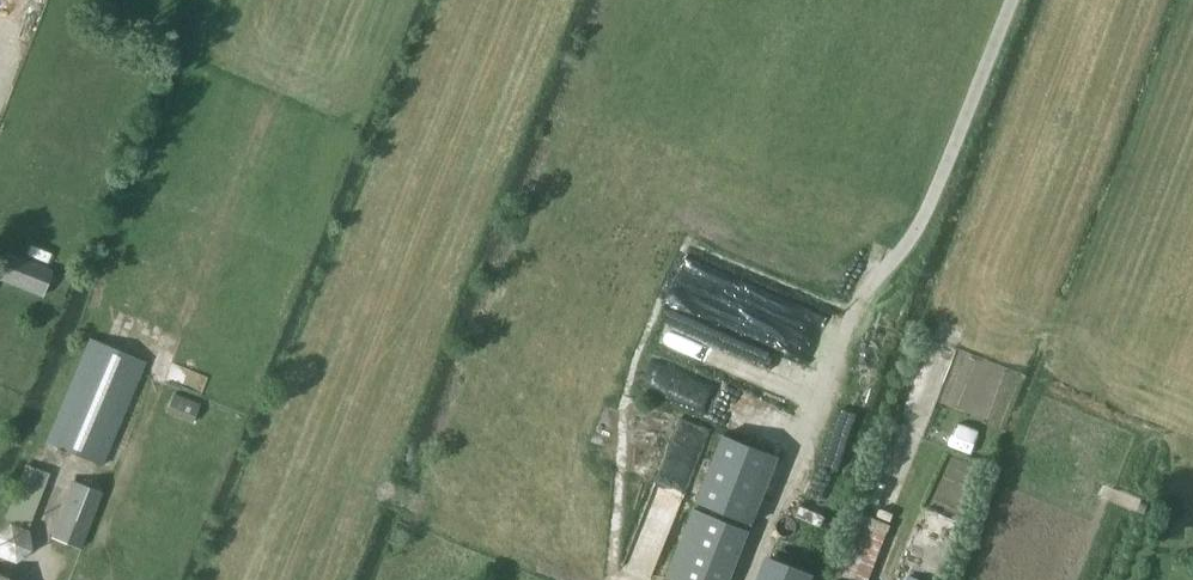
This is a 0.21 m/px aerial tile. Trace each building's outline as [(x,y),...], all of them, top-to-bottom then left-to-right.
[(132,400),(148,362),(89,337),(44,442),(103,467),(120,426),(130,430),(142,404),(132,400)] [(198,405),(172,395),(166,412),(192,422),(198,405)] [(755,524),(781,455),(723,433),(697,502),(755,524)] [(0,529),(0,556),(17,562),(33,550),(30,530),(28,529),(49,475),(31,468),(10,523),(0,529)] [(79,547),(102,492),(73,481),(51,536),(79,547)] [(661,570),(685,579),(725,579),(747,526),(690,502),(661,570)] [(759,579),(822,579),(824,576),(769,556),(759,579)]
